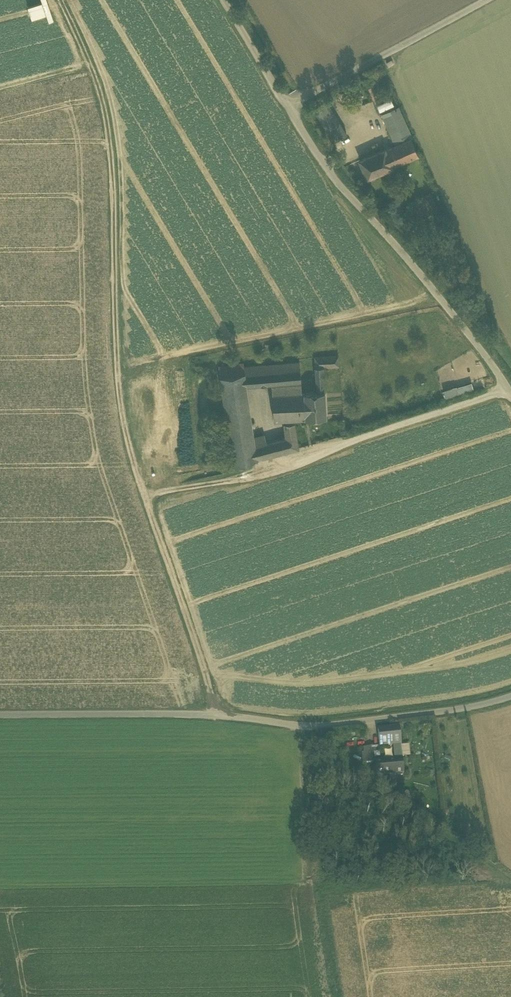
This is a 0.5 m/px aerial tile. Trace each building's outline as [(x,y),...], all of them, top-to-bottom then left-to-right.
[(377,104),(380,110),(395,104),(392,97),(377,104)] [(314,108),(334,141),(346,133),(327,101),(314,108)] [(381,113),(395,144),(411,138),(412,137),(399,106),(381,113)] [(418,155),(411,138),(395,144),(385,149),(392,166),(418,155)] [(359,160),(367,177),(392,166),(385,149),(385,148),(359,160)] [(430,193),(424,196),(431,212),(437,208),(430,193)] [(434,219),(431,212),(421,217),(424,224),(434,219)] [(314,357),(317,392),(324,392),(323,367),(339,366),(338,356),(314,357)] [(247,386),(271,384),(301,381),(299,362),(244,367),(245,374),(245,373),(247,386)] [(220,377),(245,374),(244,367),(243,363),(219,366),(220,377)] [(246,386),(247,386),(245,373),(245,374),(220,377),(233,466),(270,456),(266,443),(264,436),(254,439),(246,386)] [(447,398),(475,388),(472,380),(444,390),(447,398)] [(271,384),(272,394),(292,393),(301,393),(301,381),(271,384)] [(292,393),(294,419),(326,417),(324,392),(317,392),(301,393),(292,393)] [(294,419),(292,393),(272,394),(274,420),(294,419)] [(286,438),(274,441),(278,454),(299,449),(294,423),(284,424),(286,438)] [(274,441),(266,443),(270,456),(278,454),(274,441)] [(400,727),(378,729),(380,746),(394,745),(401,744),(400,727)] [(401,744),(394,745),(395,759),(403,758),(402,754),(402,747),(401,744)] [(374,763),(372,748),(363,749),(364,764),(374,763)] [(404,774),(403,758),(395,759),(375,761),(376,776),(389,775),(395,774),(404,774)]
